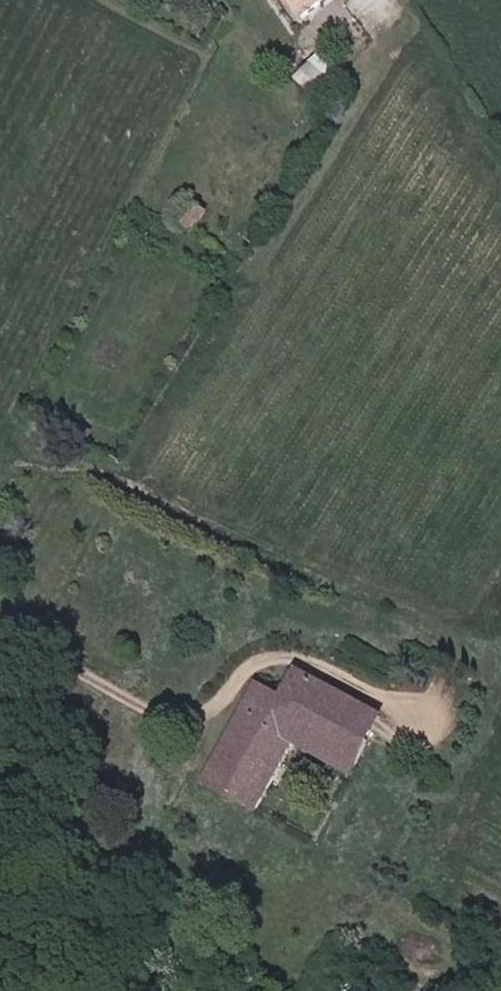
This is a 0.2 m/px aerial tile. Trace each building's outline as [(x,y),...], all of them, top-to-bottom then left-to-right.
[(303,17),(328,0),(291,0),(303,17)] [(330,92),(311,72),(301,82),(319,101),(330,92)] [(358,780),(395,715),(310,666),(292,695),(269,680),(227,752),(211,781),(259,809),(312,720),(346,739),(332,765),(358,780)]
